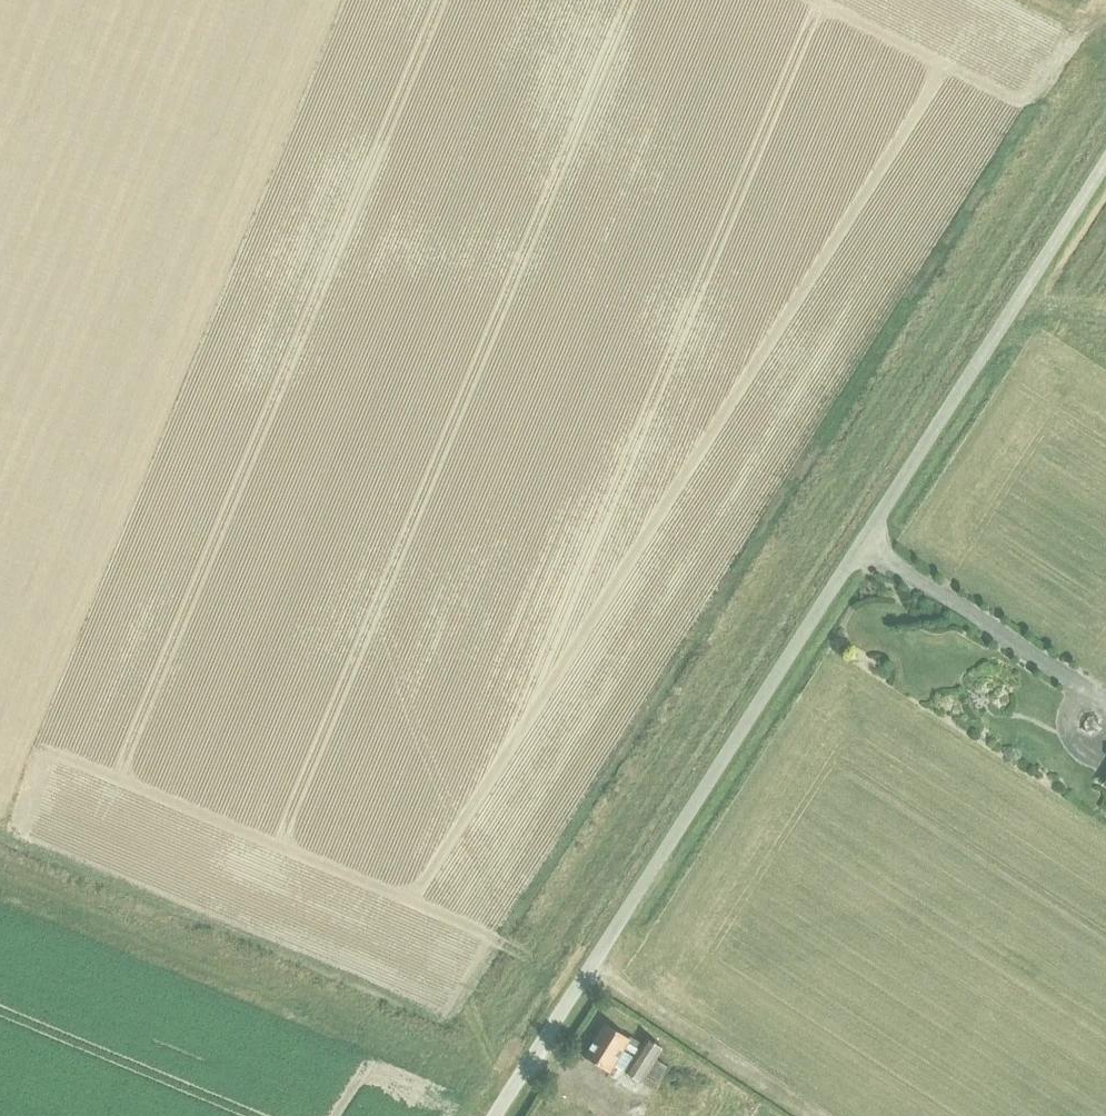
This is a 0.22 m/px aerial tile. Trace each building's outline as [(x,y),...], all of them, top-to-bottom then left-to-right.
[(609,1072),(613,1066),(652,1089),(667,1066),(655,1059),(662,1047),(647,1038),(643,1044),(630,1036),(628,1039),(604,1024),(585,1058),(609,1072)]
